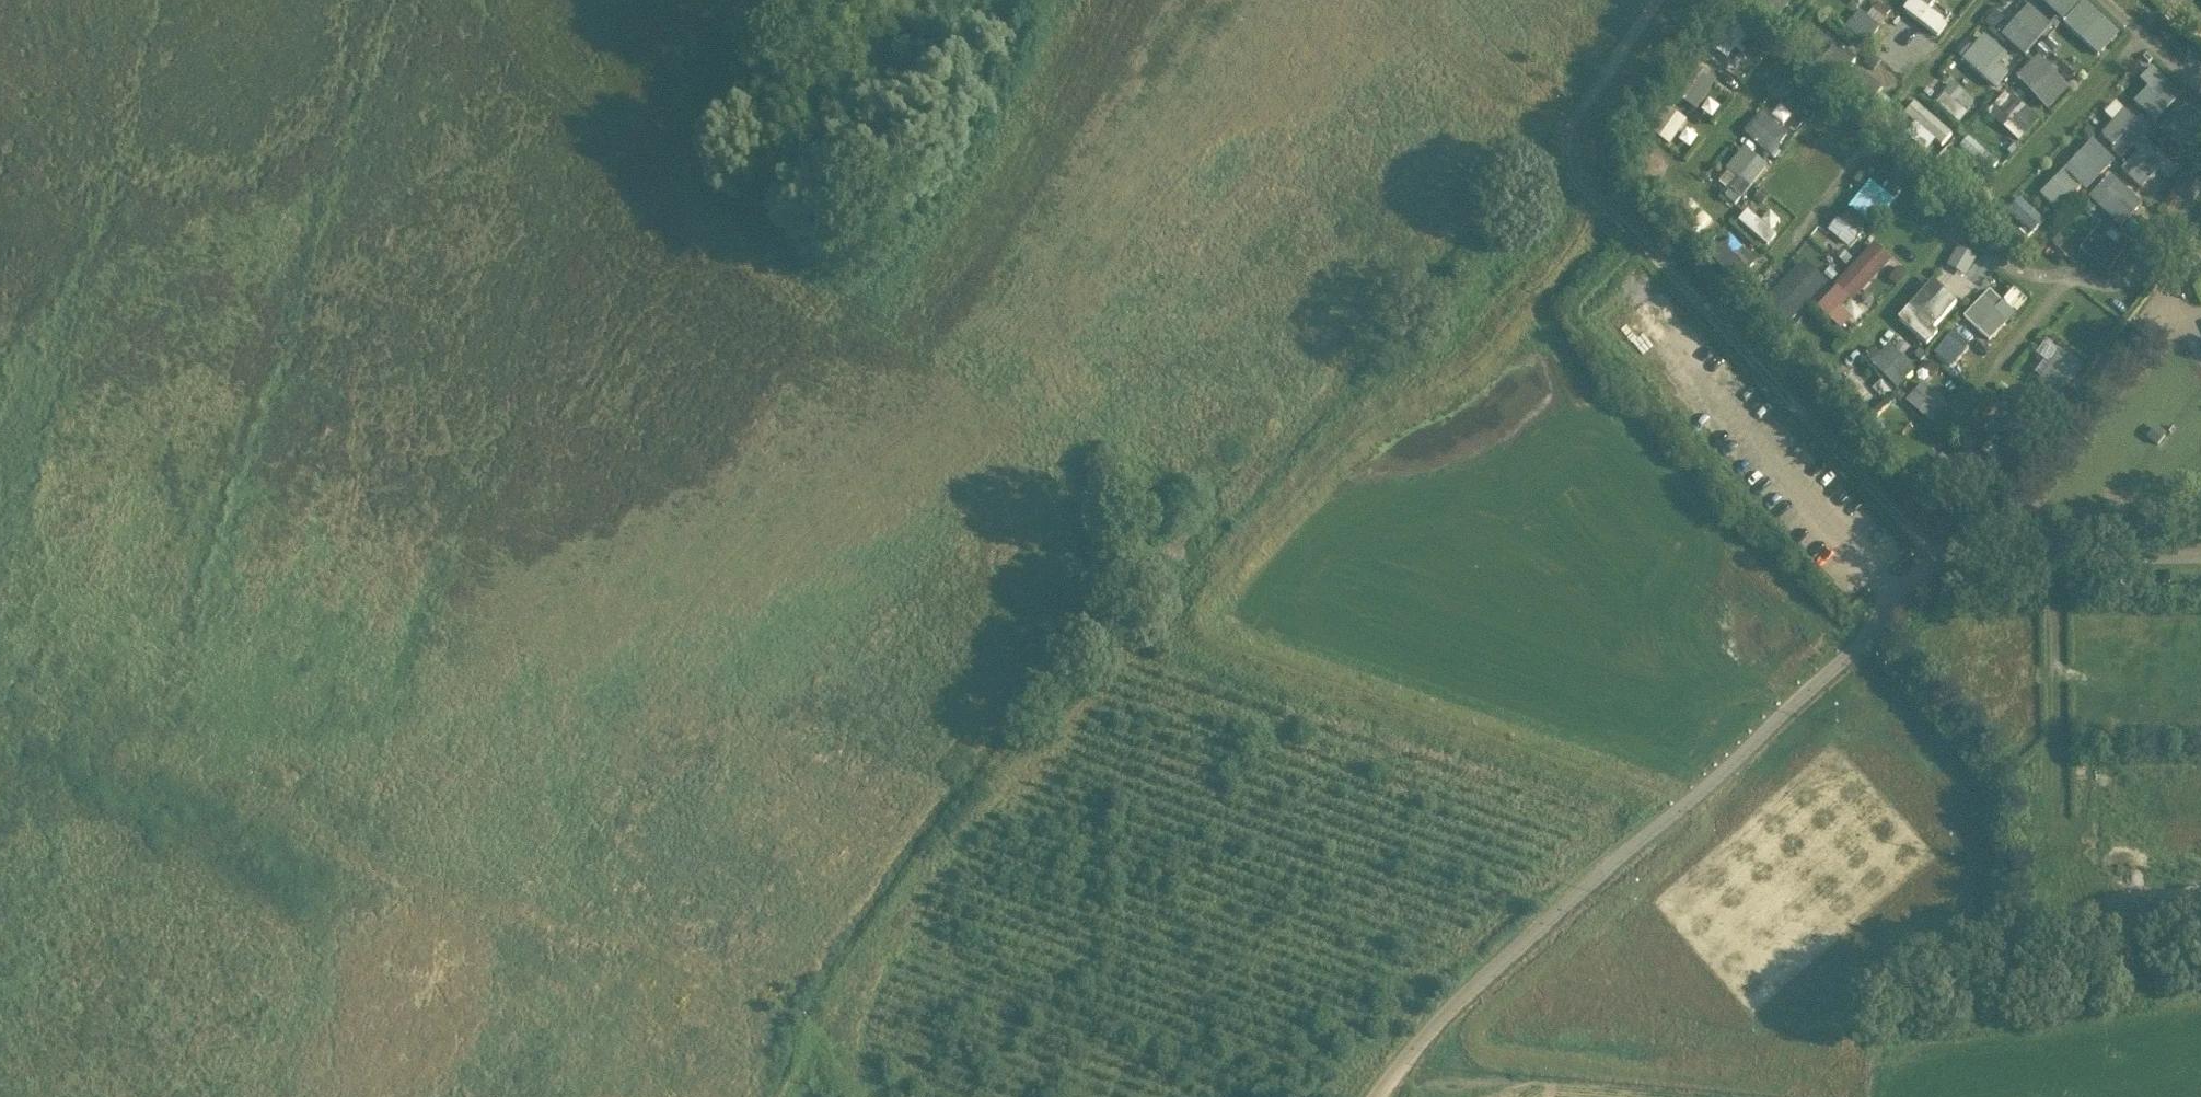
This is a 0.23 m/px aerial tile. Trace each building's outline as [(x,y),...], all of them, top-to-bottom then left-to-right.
[(1743,5),(1771,27),(1781,15),(1773,9),(1780,0),(1747,0),(1743,5)] [(2064,22),(2084,0),(2047,0),(2044,4),(2064,22)] [(1951,22),(1956,15),(1938,2),(1933,10),(1951,22)] [(2119,36),(2084,3),(2064,25),(2099,57),(2119,36)] [(1882,4),(1876,12),(1885,20),(1892,12),(1882,4)] [(2003,38),(2025,57),(2052,27),(2030,8),(2003,38)] [(1880,27),(1868,17),(1860,11),(1845,30),(1866,47),(1879,30),(1880,27)] [(1985,24),(1994,31),(2004,18),(1996,11),(1985,24)] [(2050,25),(2056,30),(2063,22),(2058,17),(2050,25)] [(1708,45),(1729,60),(1749,34),(1728,18),(1708,45)] [(2055,53),(2061,45),(2052,37),(2045,45),(2055,53)] [(2007,58),(1984,38),(1974,49),(1963,61),(1996,90),(2009,76),(2009,75),(2000,67),(2007,58)] [(1963,61),(1974,49),(1966,42),(1955,54),(1963,61)] [(2051,52),(2042,44),(2034,52),(2044,61),(2051,52)] [(1707,56),(1697,49),(1690,59),(1700,66),(1707,56)] [(1813,76),(1833,92),(1857,62),(1845,53),(1839,54),(1834,49),(1823,63),(1821,61),(1810,74),(1813,76)] [(1864,66),(1874,73),(1882,63),(1872,55),(1864,66)] [(2070,90),(2039,57),(2017,78),(2048,111),(2070,90)] [(1717,82),(1692,65),(1670,96),(1696,112),(1717,82)] [(2134,104),(2155,124),(2183,96),(2153,67),(2140,81),(2149,89),(2134,104)] [(1873,80),(1853,103),(1864,112),(1883,88),(1873,80)] [(1957,122),(1976,102),(1953,80),(1934,100),(1957,122)] [(1989,114),(2020,142),(2039,121),(2008,93),(1989,114)] [(1665,94),(1658,103),(1667,109),(1673,100),(1665,94)] [(2174,144),(2185,132),(2194,140),(2200,133),(2200,109),(2189,98),(2158,130),(2174,144)] [(1641,124),(1671,145),(1688,121),(1668,108),(1666,112),(1655,104),(1641,124)] [(1876,121),(1882,113),(1876,108),(1870,116),(1876,121)] [(2123,160),(2152,129),(2141,118),(2137,123),(2125,111),(2124,112),(2114,123),(2101,136),(2113,148),(2112,150),(2123,160)] [(1788,135),(1762,112),(1744,132),(1773,157),(1782,147),(1779,145),(1788,135)] [(1788,123),(1797,131),(1806,122),(1797,114),(1788,123)] [(1891,126),(1883,119),(1879,124),(1887,131),(1891,126)] [(2156,128),(2148,137),(2157,146),(2165,138),(2156,128)] [(1968,138),(1960,147),(1989,175),(1997,166),(1968,138)] [(2093,141),(2040,196),(2058,212),(2081,188),(2086,193),(2115,163),(2093,141)] [(2141,190),(2159,172),(2168,162),(2149,143),(2138,154),(2121,171),(2141,190)] [(2013,156),(2018,150),(2014,146),(2008,153),(2013,156)] [(1737,179),(1729,189),(1728,190),(1730,191),(1741,200),(1769,167),(1745,147),(1726,170),(1728,172),(1737,179)] [(2089,200),(2121,230),(2143,206),(2112,176),(2089,200)] [(1850,208),(1872,227),(1896,200),(1874,181),(1850,208)] [(1741,200),(1730,191),(1725,197),(1736,206),(1741,200)] [(1762,191),(1755,200),(1763,206),(1770,197),(1762,191)] [(2007,213),(2032,236),(2046,221),(2020,198),(2007,213)] [(1681,207),(1677,211),(1672,216),(1696,240),(1713,221),(1693,201),(1684,209),(1681,207)] [(2081,211),(2089,218),(2097,209),(2088,202),(2081,211)] [(1672,216),(1677,211),(1670,204),(1662,213),(1669,220),(1672,216)] [(1769,247),(1779,234),(1748,211),(1739,225),(1769,247)] [(1828,231),(1849,248),(1866,228),(1848,213),(1840,222),(1838,220),(1828,231)] [(2050,241),(2056,246),(2064,238),(2058,233),(2050,241)] [(2096,247),(2088,241),(2080,251),(2108,274),(2125,253),(2104,236),(2096,247)] [(1733,238),(1725,246),(1723,245),(1721,248),(1711,258),(1741,287),(1753,275),(1749,271),(1758,262),(1733,238)] [(1711,258),(1721,248),(1711,239),(1701,249),(1711,258)] [(1837,288),(1850,300),(1852,302),(1891,261),(1875,246),(1836,287),(1837,288)] [(1977,258),(1959,248),(1948,267),(1965,277),(1977,258)] [(1836,257),(1847,266),(1853,259),(1842,250),(1836,257)] [(1779,336),(1828,285),(1805,262),(1755,313),(1779,336)] [(1901,268),(1889,280),(1896,287),(1908,274),(1901,268)] [(1831,269),(1825,275),(1832,282),(1838,275),(1831,269)] [(1934,281),(1899,320),(1928,346),(1939,334),(1934,329),(1957,302),(1934,281)] [(1841,309),(1850,300),(1837,288),(1817,309),(1842,332),(1852,320),(1841,309)] [(1991,342),(2016,315),(2003,303),(1990,291),(1965,318),(1991,342)] [(1750,293),(1741,302),(1750,311),(1759,302),(1750,293)] [(1935,354),(1951,368),(1970,346),(1953,332),(1935,354)] [(1771,334),(1765,340),(1771,347),(1778,341),(1771,334)] [(1907,382),(1906,381),(1900,375),(1910,366),(1891,346),(1872,364),(1898,391),(1907,382)] [(1871,361),(1879,353),(1873,347),(1865,354),(1871,361)] [(1914,356),(1921,363),(1927,356),(1920,349),(1914,356)] [(2062,353),(2041,379),(2036,385),(2058,402),(2083,370),(2062,353)] [(1940,370),(1931,361),(1924,368),(1934,377),(1940,370)] [(1822,371),(1814,378),(1821,385),(1829,377),(1822,371)] [(1827,394),(1843,379),(1836,372),(1820,387),(1827,394)] [(1844,383),(1842,381),(1827,395),(1855,425),(1870,411),(1866,407),(1874,400),(1851,376),(1844,383)] [(1907,402),(1930,423),(1947,404),(1923,383),(1907,402)] [(1901,404),(1907,397),(1901,392),(1895,399),(1901,404)] [(2030,405),(2041,415),(2052,403),(2040,393),(2030,405)] [(1894,432),(1882,419),(1871,430),(1882,443),(1894,432)] [(2167,435),(2157,426),(2146,438),(2157,447),(2167,435)] [(2002,429),(1982,452),(2001,468),(2021,446),(2019,444),(2002,429)] [(1961,475),(1971,483),(1979,473),(1969,464),(1961,475)]
